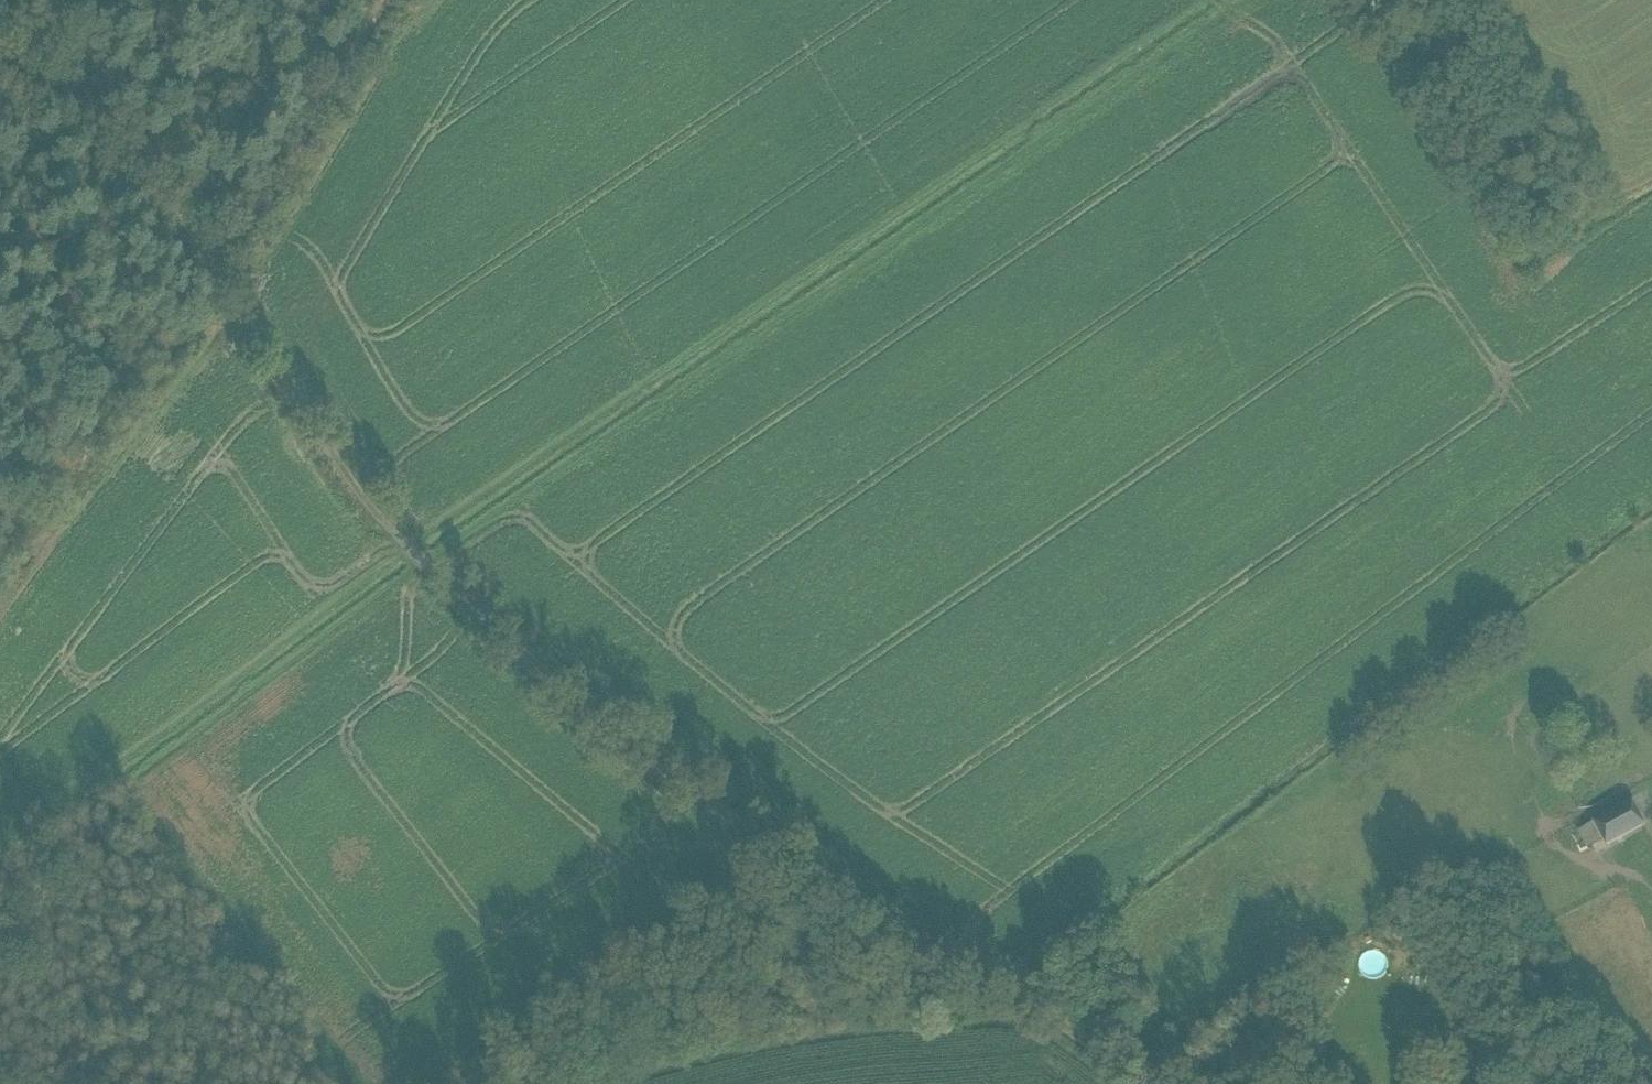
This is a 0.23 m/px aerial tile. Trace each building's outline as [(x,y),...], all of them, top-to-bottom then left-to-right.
[(1593,821),(1606,844),(1645,823),(1632,800),(1593,821)]
